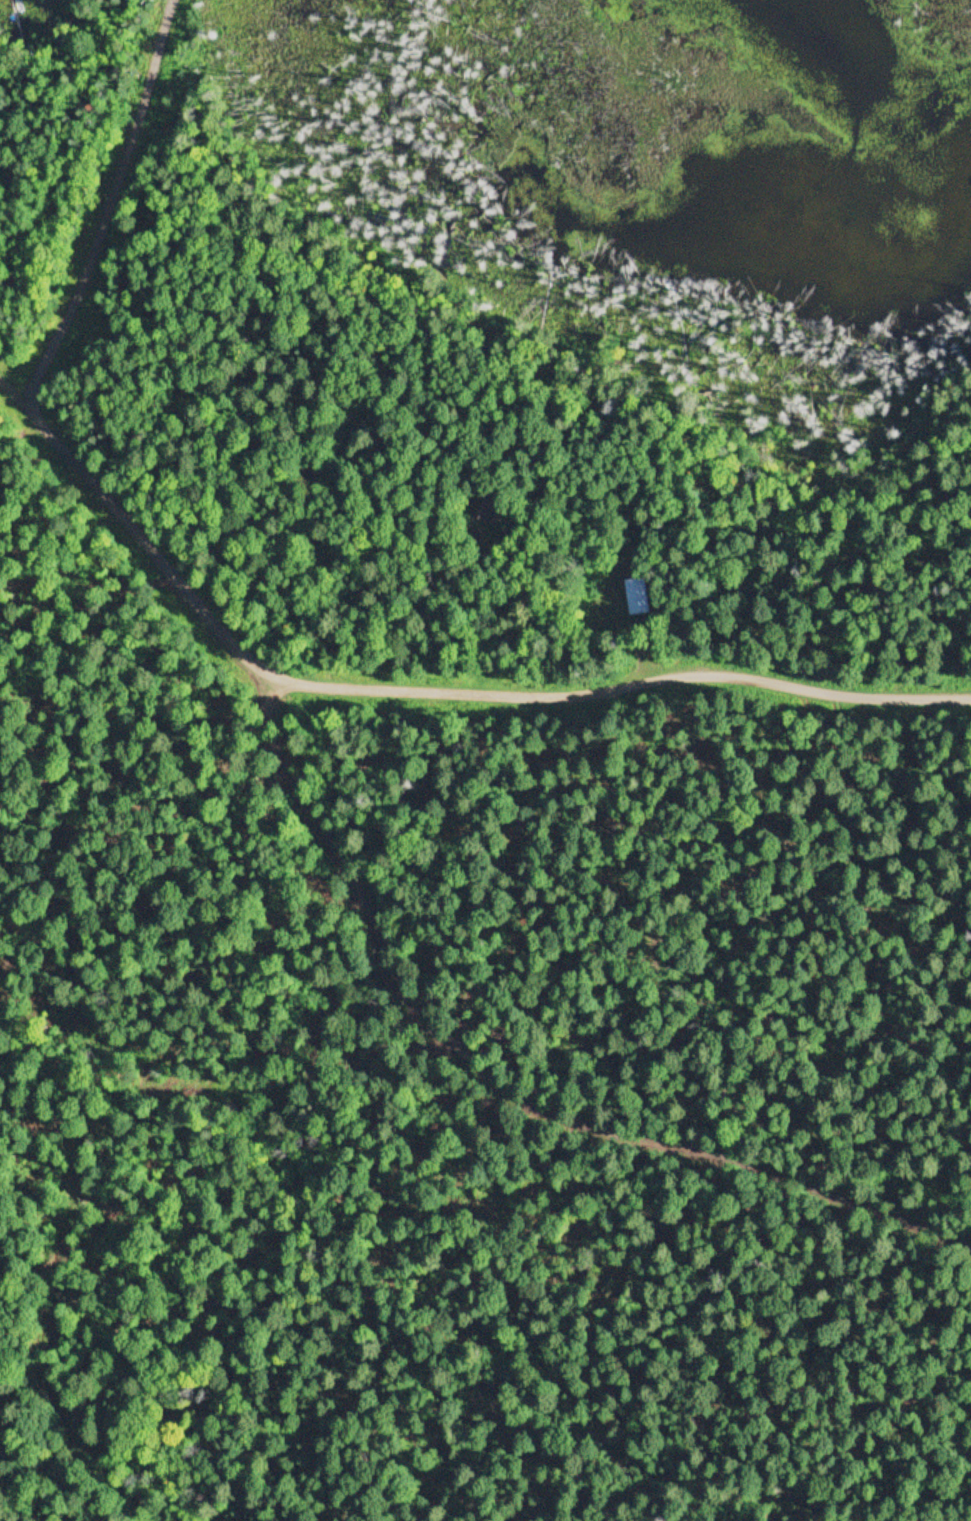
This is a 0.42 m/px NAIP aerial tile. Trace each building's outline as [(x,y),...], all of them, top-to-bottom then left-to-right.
[(642,575),(622,579),(628,614),(648,610),(642,575)]
